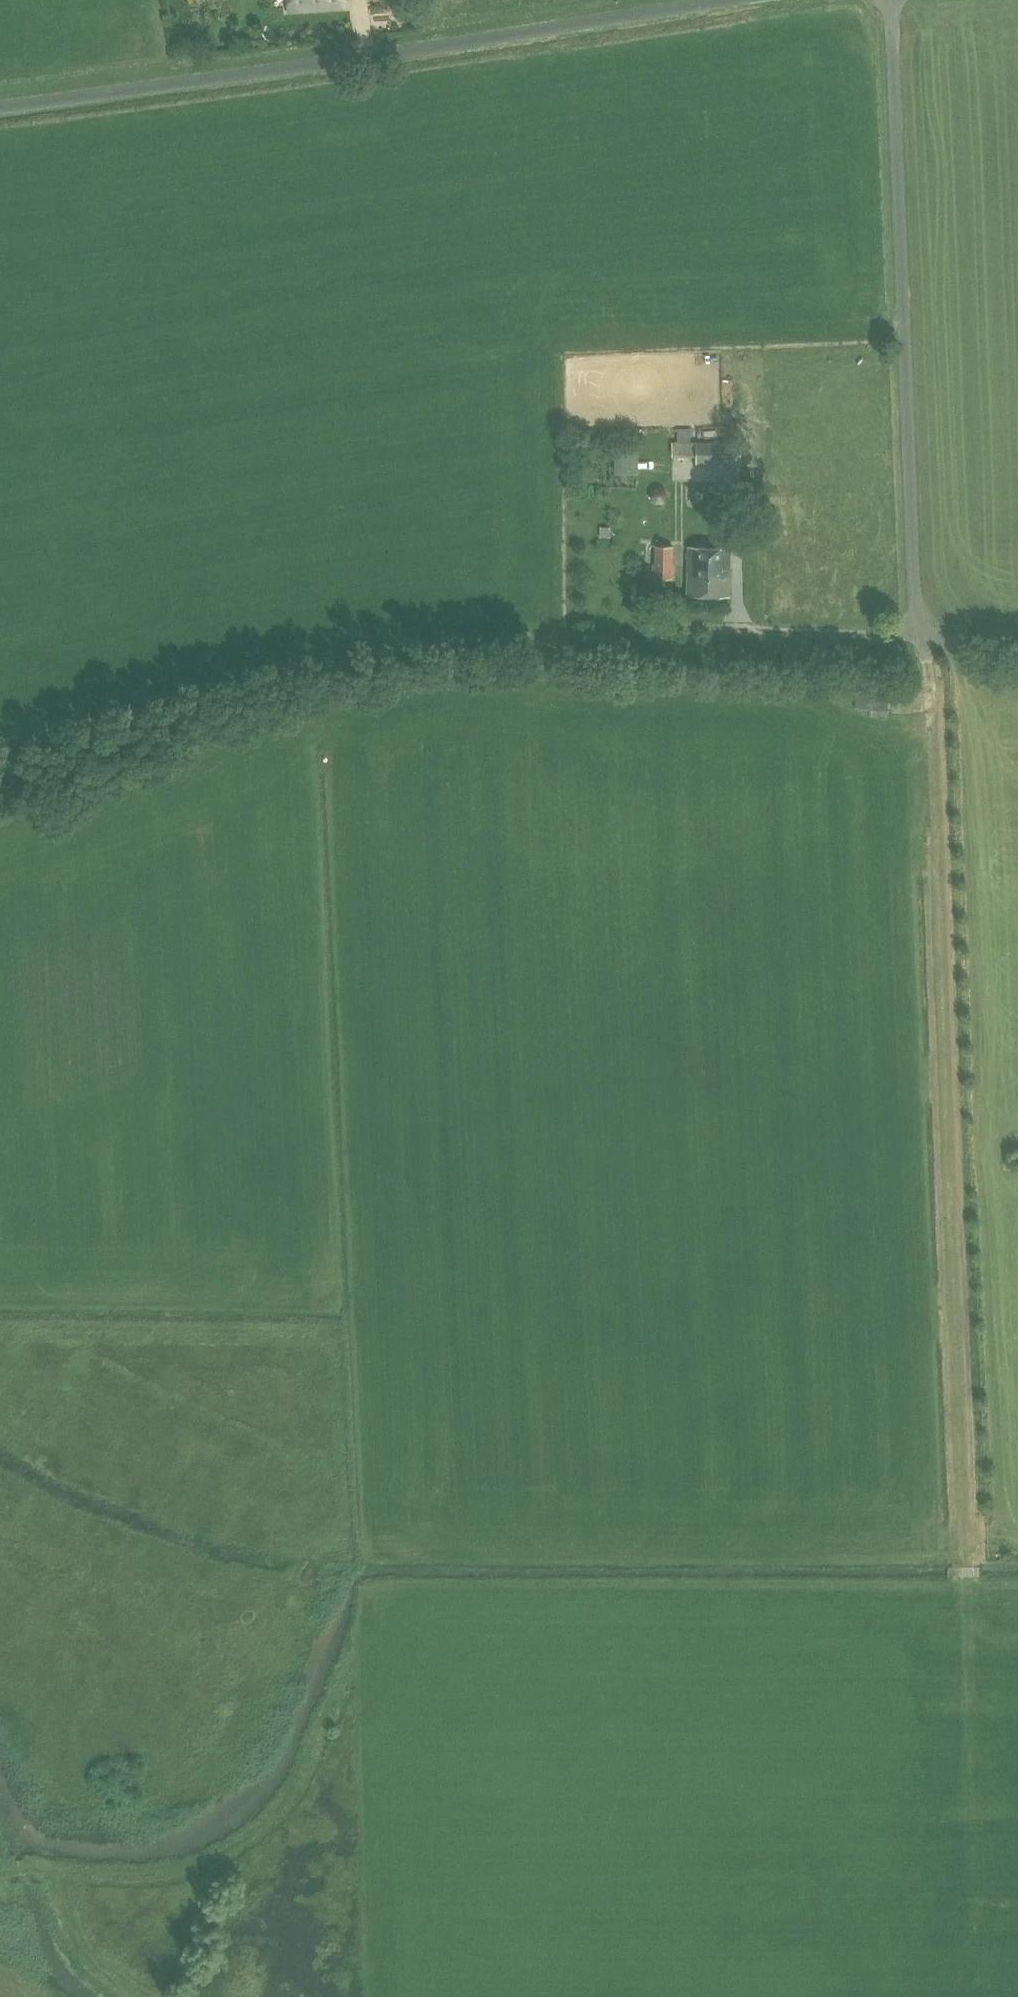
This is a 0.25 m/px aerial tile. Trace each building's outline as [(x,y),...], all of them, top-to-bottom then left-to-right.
[(346,0),(289,0),(290,10),(346,6),(346,0)] [(672,457),(697,458),(697,463),(740,462),(740,442),(672,442),(672,457)] [(623,465),(639,465),(639,443),(622,443),(621,465),(616,464),(615,494),(634,494),(635,481),(622,481),(623,465)] [(600,527),(600,537),(610,537),(610,527),(600,527)] [(674,578),(674,545),(655,545),(654,577),(674,578)] [(729,595),(730,547),(689,546),(687,594),(729,595)]
